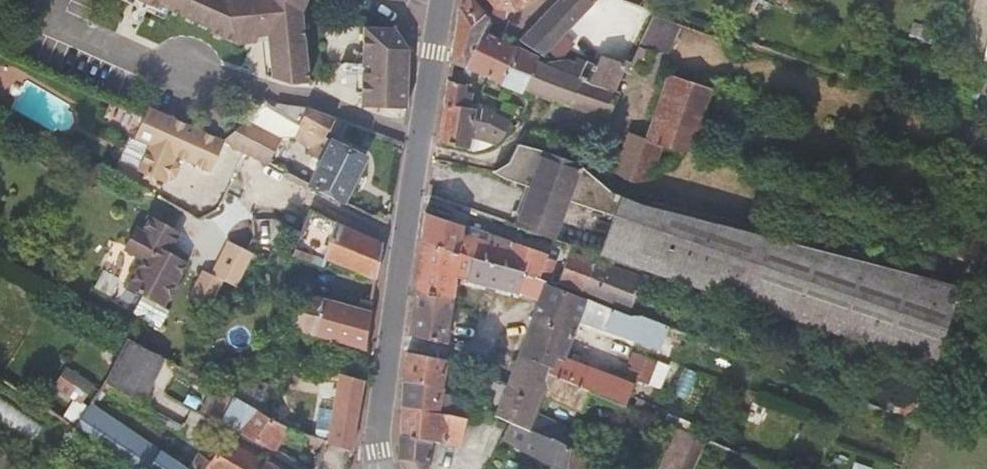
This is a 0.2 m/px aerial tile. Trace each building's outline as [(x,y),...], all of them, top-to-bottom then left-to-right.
[(165,9),(157,6),(156,9),(135,0),(116,0),(161,20),(165,9)] [(156,9),(157,6),(165,9),(208,28),(207,34),(234,46),(245,20),(248,21),(250,15),(254,17),(256,14),(259,16),(266,60),(269,80),(274,83),(283,65),(298,38),(298,13),(304,0),(135,0),(156,9)] [(472,0),(463,0),(460,4),(457,19),(482,31),(488,20),(483,15),(483,13),(472,0)] [(531,0),(486,0),(491,7),(512,10),(531,0)] [(518,41),(541,55),(589,5),(588,4),(592,0),(557,0),(518,41)] [(234,46),(266,60),(259,16),(256,14),(254,17),(250,15),(248,21),(245,20),(234,46)] [(638,47),(650,53),(668,54),(675,25),(660,20),(650,17),(647,25),(638,47)] [(482,31),(457,19),(450,61),(465,69),(482,31)] [(347,25),(357,106),(402,99),(394,40),(376,22),(347,25)] [(465,69),(519,93),(520,89),(536,58),(482,31),(465,69)] [(283,65),(274,83),(282,86),(299,84),(298,38),(283,65)] [(641,69),(642,67),(650,53),(638,47),(631,63),(623,60),(621,63),(598,56),(595,65),(586,81),(568,72),(541,60),(536,58),(520,89),(605,118),(617,92),(612,90),(620,70),(630,74),(634,66),(641,69)] [(574,59),(568,72),(586,81),(595,65),(575,57),(574,59)] [(711,89),(668,75),(644,140),(626,133),(612,173),(647,181),(650,182),(650,180),(659,144),(683,152),(690,146),(692,145),(693,142),(711,89)] [(438,143),(467,150),(469,138),(493,145),(509,121),(509,120),(491,114),(491,113),(465,107),(468,88),(447,81),(443,104),(444,105),(438,143)] [(226,119),(209,101),(200,110),(217,128),(226,119)] [(299,125),(308,110),(301,106),(301,108),(271,104),(270,108),(289,120),(299,125)] [(222,143),(150,110),(149,113),(137,139),(153,145),(152,149),(176,160),(177,156),(209,171),(222,143)] [(299,125),(300,125),(293,137),(311,147),(307,154),(320,161),(307,185),(342,203),(365,159),(330,142),(322,137),(331,119),(331,118),(308,110),(299,125)] [(276,138),(241,123),(222,141),(260,161),(263,163),(276,138)] [(494,176),(525,186),(531,188),(516,227),(555,241),(569,202),(616,217),(602,256),(651,273),(756,309),(793,322),(914,363),(932,369),(959,287),(955,286),(838,256),(636,204),(608,193),(581,168),(517,145),(509,162),(491,172),(494,176)] [(176,160),(152,149),(140,174),(165,184),(167,180),(171,182),(176,180),(180,171),(178,165),(174,163),(176,160)] [(525,186),(512,225),(516,227),(531,188),(525,186)] [(343,227),(309,210),(293,252),(291,256),(322,268),(325,261),(375,281),(381,243),(343,227)] [(543,255),(422,212),(422,214),(418,240),(524,274),(545,280),(552,261),(542,257),(543,255)] [(182,255),(171,248),(180,232),(149,215),(140,233),(136,230),(126,249),(144,259),(138,269),(134,270),(128,281),(130,285),(128,288),(163,307),(167,299),(171,297),(177,287),(175,283),(186,261),(183,260),(182,255)] [(524,274),(418,240),(414,269),(411,293),(412,293),(453,299),(456,277),(517,294),(524,274)] [(253,254),(229,242),(212,275),(236,287),(253,254)] [(634,313),(651,273),(602,256),(571,246),(555,283),(634,313)] [(969,246),(963,273),(980,277),(985,250),(969,246)] [(243,371),(277,391),(286,365),(320,374),(321,369),(338,374),(363,380),(368,351),(364,350),(290,330),(298,297),(360,313),(363,303),(371,305),(375,281),(325,261),(322,268),(291,256),(265,319),(243,371)] [(677,348),(683,334),(663,326),(633,314),(632,318),(553,288),(547,286),(543,284),(545,280),(524,274),(517,294),(537,299),(514,362),(553,378),(590,393),(623,407),(632,385),(564,360),(579,320),(659,348),(663,337),(672,341),(671,346),(677,348)] [(633,314),(634,313),(555,283),(553,288),(632,318),(633,314)] [(447,344),(453,299),(412,293),(407,330),(406,336),(447,344)] [(168,310),(142,295),(131,314),(158,329),(168,310)] [(290,330),(364,350),(371,305),(363,303),(360,313),(298,297),(290,330)] [(787,334),(793,322),(756,309),(752,322),(787,334)] [(140,403),(162,357),(149,350),(126,338),(103,382),(140,403)] [(647,384),(652,369),(655,361),(630,351),(626,364),(629,365),(626,376),(647,384)] [(452,404),(459,364),(448,360),(406,352),(403,381),(440,389),(436,413),(464,418),(466,407),(452,404)] [(657,354),(655,361),(652,369),(664,373),(669,359),(657,354)] [(508,422),(534,433),(541,413),(546,397),(553,378),(514,362),(495,416),(508,422)] [(914,363),(904,391),(923,397),(932,369),(914,363)] [(467,396),(471,370),(463,366),(459,394),(467,396)] [(92,385),(65,368),(52,387),(79,404),(92,385)] [(277,391),(243,371),(232,397),(266,418),(273,400),(277,391)] [(363,380),(338,374),(332,407),(327,443),(349,450),(363,380)] [(553,378),(546,397),(583,410),(590,393),(553,378)] [(464,418),(436,413),(440,389),(403,381),(398,456),(405,468),(425,468),(431,441),(459,447),(464,418)] [(864,381),(856,401),(858,401),(896,416),(904,393),(864,381)] [(219,424),(231,400),(216,388),(203,409),(219,424)] [(904,391),(904,393),(896,416),(915,423),(923,397),(904,391)] [(274,452),(287,432),(285,429),(266,418),(232,397),(231,400),(219,424),(246,436),(274,452)] [(637,398),(632,410),(661,422),(665,410),(637,398)] [(216,452),(205,444),(187,468),(90,404),(75,428),(74,429),(136,468),(205,468),(206,467),(216,452)] [(534,433),(566,446),(574,426),(541,413),(534,433)] [(672,418),(669,426),(672,427),(687,433),(690,426),(672,418)] [(501,439),(565,467),(569,448),(566,446),(534,433),(508,422),(501,439)] [(702,432),(690,426),(687,433),(692,435),(700,438),(702,432)] [(658,468),(679,468),(692,435),(687,433),(672,427),(655,468),(658,468)] [(697,458),(704,440),(700,438),(692,435),(679,468),(693,468),(697,458)] [(206,467),(210,468),(261,468),(266,462),(226,440),(216,452),(206,467)] [(324,443),(315,468),(343,468),(349,451),(324,443)]
